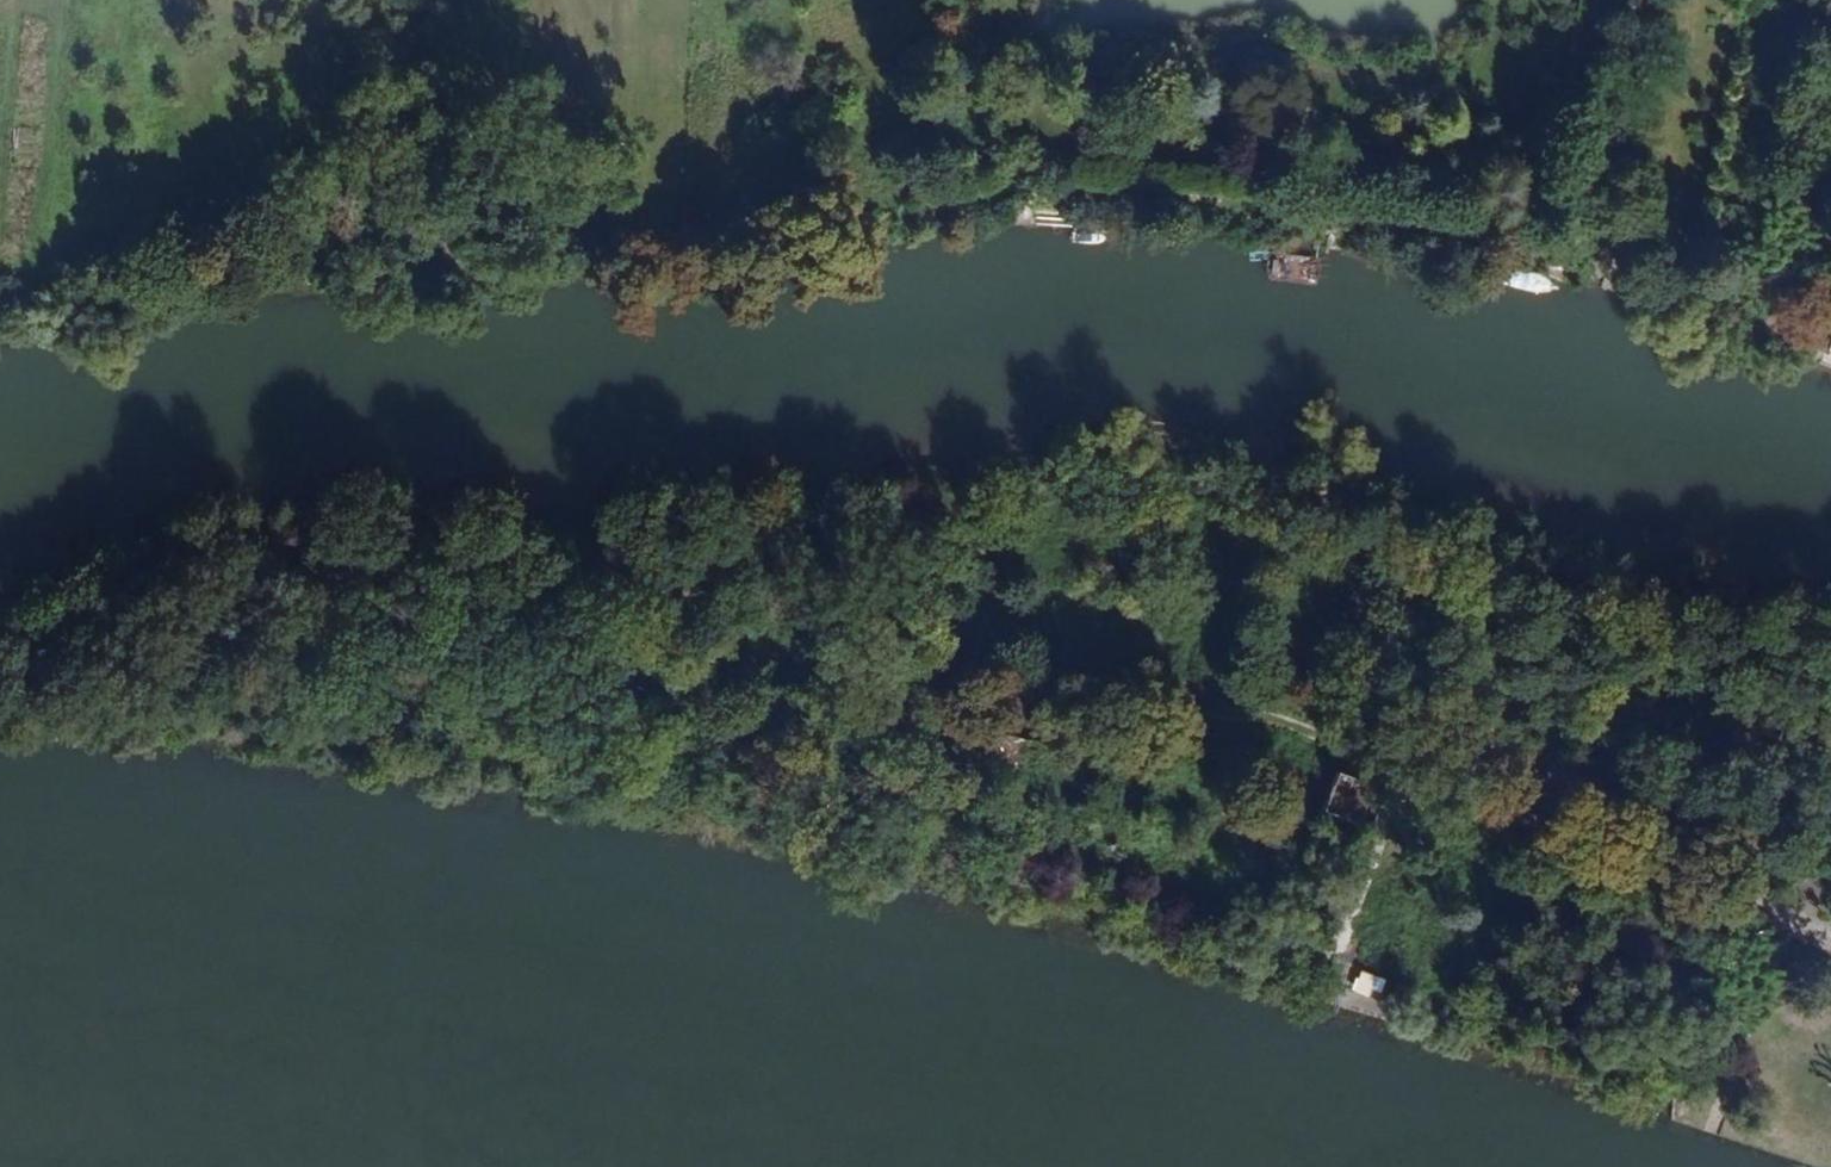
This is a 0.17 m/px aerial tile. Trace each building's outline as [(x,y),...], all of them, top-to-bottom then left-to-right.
[(1333,809),(1367,817),(1375,780),(1342,773),(1333,809)]
